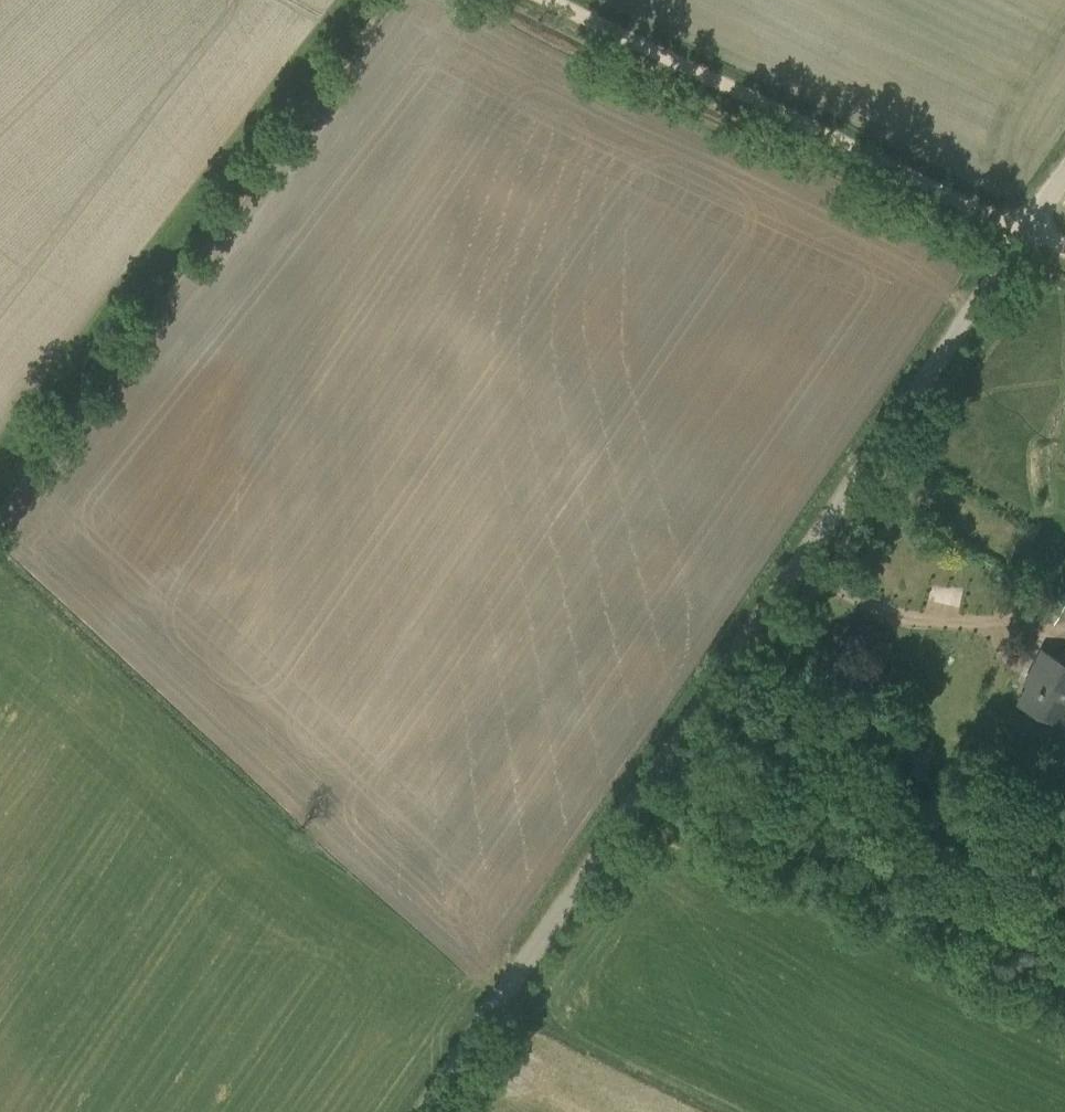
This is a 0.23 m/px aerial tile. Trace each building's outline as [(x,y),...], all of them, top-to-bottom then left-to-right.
[(1060,659),(1041,649),(1030,669),(1034,671),(1018,700),(1054,719),(1064,698),(1064,650),(1060,659)]
